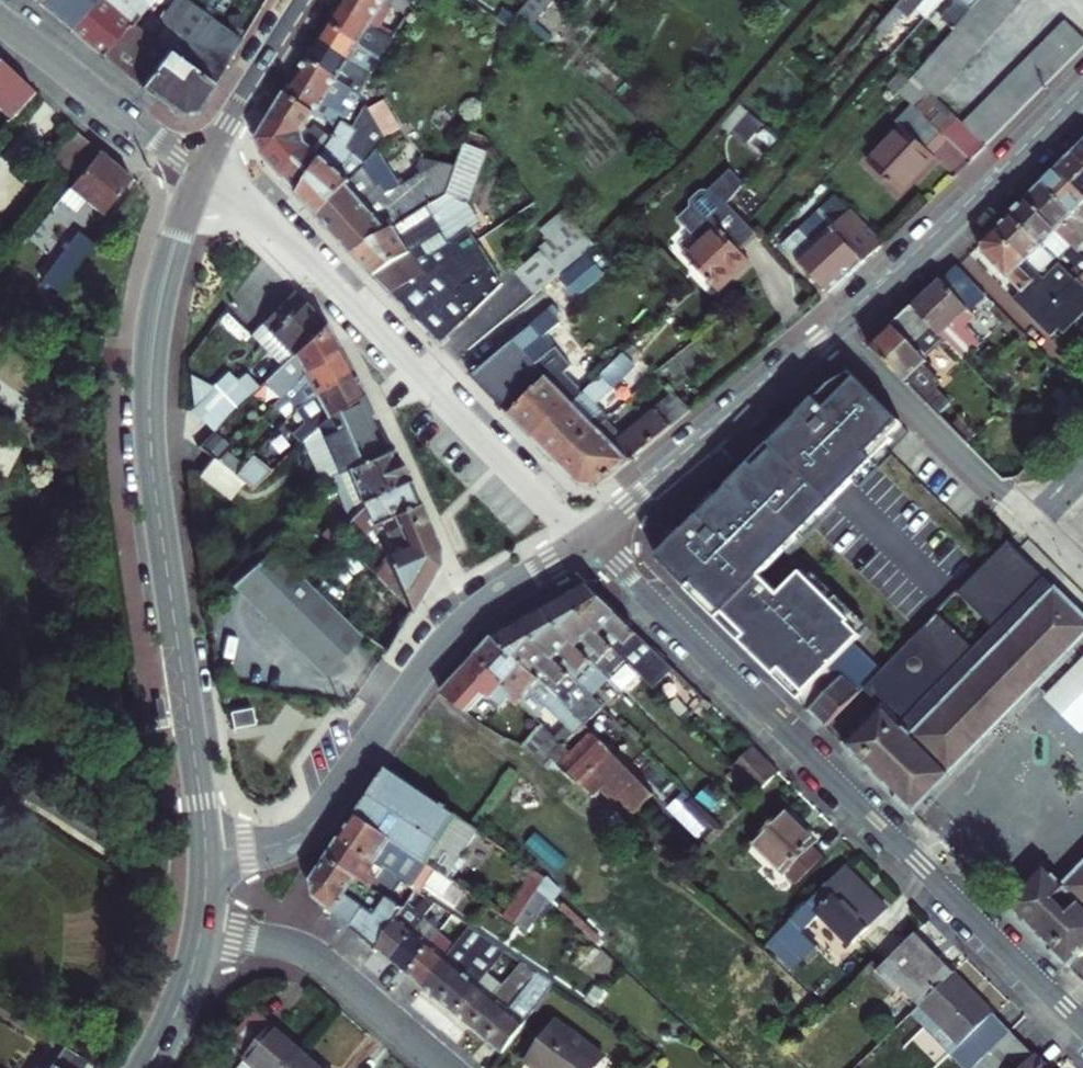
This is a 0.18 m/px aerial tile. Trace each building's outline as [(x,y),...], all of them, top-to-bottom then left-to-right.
[(35,5),(70,36),(100,0),(40,0),(35,5)] [(101,60),(129,30),(132,32),(134,29),(156,0),(100,0),(70,36),(101,60)] [(337,9),(369,29),(380,10),(364,0),(343,0),(337,9)] [(380,10),(387,0),(364,0),(380,10)] [(905,2),(913,10),(910,13),(924,26),(933,15),(924,7),(930,0),(907,0),(905,2)] [(968,22),(957,34),(945,47),(927,68),(916,82),(930,95),(938,102),(1028,0),(987,0),(968,22)] [(987,0),(954,0),(964,10),(959,15),(968,22),(987,0)] [(414,8),(403,1),(396,11),(408,18),(414,8)] [(151,45),(132,32),(129,30),(101,60),(125,79),(179,119),(195,117),(241,42),(190,8),(170,34),(164,30),(151,45)] [(337,9),(327,27),(382,61),(392,43),(382,37),(369,29),(337,9)] [(404,25),(394,19),(382,37),(392,43),(404,25)] [(1082,55),(1082,39),(1070,25),(964,127),(988,149),(1082,55)] [(327,27),(316,44),(348,63),(361,71),(372,78),(382,61),(327,27)] [(915,58),(927,68),(945,47),(933,36),(915,58)] [(316,44),(306,60),(338,80),(348,63),(316,44)] [(306,60),(295,79),(327,98),(344,108),(349,100),(356,104),(362,95),(352,89),(338,80),(306,60)] [(372,78),(361,71),(354,82),(355,85),(352,89),(362,95),(372,78)] [(10,127),(33,99),(0,73),(0,119),(10,127)] [(327,98),(295,79),(284,96),(316,115),(322,120),(326,122),(331,115),(344,123),(351,112),(344,108),(341,112),(339,110),(324,101),(327,98)] [(930,95),(916,82),(901,99),(911,109),(945,141),(972,165),(988,149),(964,127),(938,102),(930,95)] [(272,116),(304,135),(306,130),(316,115),(284,96),(272,116)] [(327,98),(324,101),(339,110),(341,112),(344,108),(327,98)] [(349,100),(344,108),(351,112),(356,104),(349,100)] [(930,157),(945,141),(911,109),(895,126),(901,131),(867,168),(899,197),(934,161),(930,157)] [(321,162),(299,198),(319,220),(385,145),(365,113),(354,131),(344,124),(336,138),(327,151),(321,162)] [(272,116),(256,141),(263,158),(283,181),(306,148),(304,135),(272,116)] [(336,138),(319,126),(317,124),(310,135),(327,151),(336,138)] [(319,220),(353,258),(441,202),(435,192),(445,185),(436,171),(432,173),(400,128),(385,145),(319,220)] [(51,156),(80,180),(62,202),(79,216),(88,205),(104,218),(130,183),(68,135),(51,156)] [(1073,156),(1082,166),(1082,146),(1073,156)] [(306,148),(283,181),(299,198),(321,162),(306,148)] [(1058,172),(1082,197),(1082,166),(1073,156),(1058,172)] [(1058,172),(1043,187),(1082,226),(1082,197),(1058,172)] [(1026,203),(1069,245),(1082,231),(1082,226),(1043,187),(1026,203)] [(441,202),(353,258),(391,299),(436,271),(478,246),(456,213),(459,198),(449,197),(441,202)] [(783,250),(830,298),(884,249),(837,201),(831,206),(836,212),(832,215),(841,225),(824,240),(810,226),(783,250)] [(1026,203),(1011,219),(1043,250),(1049,244),(1063,257),(1073,248),(1069,245),(1026,203)] [(695,237),(696,239),(729,209),(729,208),(695,237)] [(725,271),(733,279),(750,265),(739,253),(756,238),(729,209),(696,239),(700,242),(698,244),(725,271)] [(1011,219),(995,235),(1036,275),(1045,283),(1060,268),(1053,261),(1046,268),(1036,257),(1043,250),(1011,219)] [(1060,268),(1045,283),(1050,288),(1040,297),(1032,290),(1035,286),(1030,281),(1036,275),(995,235),(984,245),(986,259),(1023,297),(1017,304),(1051,338),(1058,332),(1066,338),(1082,321),(1082,282),(1079,287),(1060,268)] [(45,283),(59,293),(93,246),(80,236),(45,283)] [(698,244),(684,256),(709,285),(725,271),(698,244)] [(478,246),(436,271),(467,323),(505,287),(478,246)] [(513,274),(536,298),(558,279),(535,254),(513,274)] [(561,276),(572,296),(600,281),(589,261),(561,276)] [(436,271),(391,299),(441,350),(467,323),(436,271)] [(725,271),(709,285),(717,293),(733,279),(725,271)] [(991,302),(960,271),(943,286),(974,318),(991,302)] [(978,321),(974,318),(943,286),(915,311),(928,324),(966,363),(982,347),(967,331),(978,321)] [(262,328),(290,353),(293,356),(324,326),(291,297),(262,328)] [(549,304),(528,325),(540,336),(555,321),(551,317),(557,312),(549,304)] [(915,311),(871,352),(936,417),(948,405),(941,397),(950,388),(908,343),(928,324),(915,311)] [(509,418),(546,381),(536,368),(547,358),(545,356),(552,349),(540,336),(528,325),(470,379),(509,418)] [(324,326),(293,356),(273,376),(286,393),(338,352),(324,326)] [(307,386),(315,401),(350,375),(338,352),(286,393),(292,399),(307,386)] [(536,368),(546,381),(558,369),(547,358),(536,368)] [(533,442),(558,466),(599,434),(610,424),(598,409),(627,380),(614,368),(612,370),(597,386),(590,392),(576,406),(533,442)] [(509,418),(533,442),(576,406),(590,392),(582,383),(576,387),(558,369),(546,381),(509,418)] [(315,435),(322,428),(363,398),(350,375),(315,401),(322,412),(308,426),(315,435)] [(654,559),(800,704),(831,672),(861,642),(845,625),(848,622),(801,575),(779,597),(757,575),(906,427),(858,379),(826,411),(814,399),(654,559)] [(1078,392),(1056,416),(1069,428),(1082,413),(1082,397),(1078,392)] [(192,413),(212,436),(234,415),(215,393),(192,413)] [(599,434),(558,466),(561,469),(583,490),(603,491),(694,414),(676,397),(615,450),(599,434)] [(363,398),(322,428),(340,475),(385,456),(371,423),(374,420),(363,398)] [(214,466),(232,480),(252,460),(235,444),(214,466)] [(385,456),(340,475),(331,478),(345,516),(336,523),(341,533),(362,512),(361,504),(409,484),(392,452),(385,456)] [(199,479),(238,509),(244,501),(252,495),(232,480),(214,466),(211,463),(199,479)] [(362,512),(369,530),(419,508),(409,484),(361,504),(362,512)] [(419,508),(369,530),(410,618),(438,569),(436,547),(419,508)] [(314,561),(291,530),(274,545),(276,547),(297,577),(314,561)] [(914,817),(1082,647),(1082,618),(1009,545),(959,596),(995,631),(975,652),(939,616),(933,622),(897,660),(864,693),(883,712),(846,749),(914,817)] [(322,681),(361,641),(297,577),(276,547),(231,589),(322,681)] [(587,588),(563,602),(637,675),(660,698),(680,679),(638,636),(587,588)] [(563,602),(540,615),(609,683),(620,672),(631,683),(637,675),(563,602)] [(520,627),(575,682),(582,676),(594,687),(599,683),(615,698),(619,693),(609,683),(540,615),(520,627)] [(520,627),(493,643),(545,687),(554,697),(560,691),(570,701),(576,695),(587,707),(594,700),(575,682),(520,627)] [(545,687),(493,643),(486,650),(476,662),(503,689),(521,706),(531,696),(549,712),(560,703),(554,697),(545,687)] [(476,662),(442,699),(467,719),(483,700),(488,704),(503,689),(476,662)] [(1048,701),(1082,736),(1082,666),(1048,701)] [(800,704),(810,714),(841,683),(831,672),(800,704)] [(810,714),(828,732),(860,700),(858,698),(843,682),(810,714)] [(562,755),(587,730),(580,724),(556,747),(562,755)] [(524,751),(540,767),(547,770),(554,763),(562,755),(556,747),(552,737),(545,729),(524,751)] [(562,755),(554,763),(580,790),(588,782),(633,826),(655,799),(587,730),(562,755)] [(756,757),(738,774),(764,799),(781,781),(756,757)] [(355,823),(451,886),(456,878),(450,875),(476,836),(387,775),(355,823)] [(751,851),(783,818),(781,816),(749,849),(751,851)] [(751,851),(770,870),(803,837),(783,818),(751,851)] [(380,871),(385,874),(403,887),(424,901),(430,892),(448,904),(457,890),(451,886),(355,823),(340,844),(370,865),(380,871)] [(803,837),(770,870),(790,890),(816,863),(808,855),(815,848),(803,837)] [(340,844),(328,863),(357,884),(371,893),(378,884),(382,879),(385,874),(380,871),(370,865),(340,844)] [(378,884),(371,893),(357,884),(328,863),(312,887),(315,903),(359,940),(381,913),(384,910),(403,887),(385,874),(382,879),(378,884)] [(816,863),(790,890),(792,893),(819,866),(816,863)] [(1064,890),(1045,871),(1008,909),(1028,929),(1070,970),(1082,957),(1082,870),(1064,890)] [(846,871),(779,940),(804,964),(818,950),(805,936),(824,919),(854,949),(888,913),(846,871)] [(535,875),(504,921),(516,929),(546,882),(535,875)] [(381,913),(359,940),(375,953),(400,924),(384,910),(381,913)] [(383,960),(390,966),(415,937),(400,924),(375,953),(383,960)] [(448,964),(423,994),(430,1000),(439,1007),(479,958),(483,961),(490,953),(494,948),(473,934),(448,964)] [(415,937),(390,966),(398,973),(406,980),(432,951),(415,937)] [(870,982),(908,1020),(950,980),(911,943),(870,982)] [(479,958),(439,1007),(455,1020),(479,990),(507,957),(494,948),(490,953),(483,961),(479,958)] [(414,986),(423,994),(448,964),(432,951),(406,980),(414,986)] [(478,1040),(486,1047),(542,981),(525,969),(495,1004),(471,1034),(478,1040)] [(906,1022),(953,1067),(976,1067),(1009,1037),(950,980),(908,1020),(906,1022)] [(495,1054),(502,1059),(531,1027),(559,992),(542,981),(486,1047),(495,1054)] [(464,1028),(471,1034),(495,1004),(479,990),(455,1020),(464,1028)] [(232,1033),(250,1048),(246,1053),(248,1054),(237,1066),(238,1067),(286,1067),(306,1045),(259,1002),(232,1033)] [(528,1061),(538,1067),(601,1067),(608,1058),(558,1021),(528,1061)] [(1034,1061),(1009,1037),(976,1067),(1026,1067),(1034,1061)] [(329,1065),(306,1045),(286,1067),(333,1067),(329,1065)] [(62,1054),(53,1067),(87,1067),(62,1054)]
